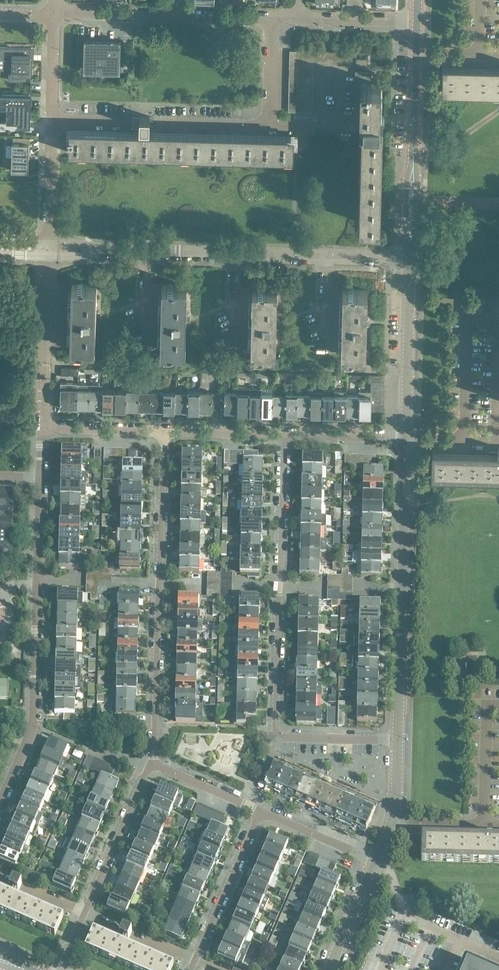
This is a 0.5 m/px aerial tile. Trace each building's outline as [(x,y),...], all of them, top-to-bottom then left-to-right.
[(100,41),(86,41),(85,70),(119,70),(119,42),(111,41),(111,43),(100,42),(100,41)] [(10,69),(9,80),(22,80),(22,74),(31,74),(32,54),(19,54),(20,47),(6,47),(6,58),(12,58),(11,68),(8,68),(8,69),(10,69)] [(314,63),(314,51),(302,50),(302,57),(302,62),(311,64),(314,64),(314,63)] [(444,67),(443,67),(442,92),(498,94),(498,69),(444,67)] [(359,125),(362,125),(362,134),(360,134),(360,141),(361,141),(361,150),(360,150),(360,157),(361,157),(361,166),(359,166),(359,173),(361,173),(360,183),(359,183),(359,189),(360,189),(360,199),(359,199),(359,205),(360,205),(360,215),(358,215),(358,221),(359,221),(359,222),(373,222),(373,225),(380,225),(383,115),(380,115),(381,106),(382,106),(382,100),(381,100),(381,90),(382,90),(383,84),(381,84),(381,83),(371,82),(371,71),(355,71),(354,115),(360,115),(359,125)] [(30,125),(30,106),(29,106),(29,94),(2,94),(2,112),(8,112),(8,120),(18,120),(18,125),(30,125)] [(293,158),(294,140),(298,141),(298,136),(147,131),(147,128),(150,128),(150,127),(150,117),(150,116),(140,116),(140,120),(133,119),(133,127),(131,127),(131,128),(142,128),(142,131),(67,129),(67,136),(68,136),(68,140),(70,140),(69,152),(293,158)] [(29,160),(29,143),(25,143),(25,137),(13,137),(13,143),(12,143),(12,145),(6,144),(6,157),(12,157),(11,170),(28,171),(29,160),(30,160),(29,160)] [(70,346),(70,347),(74,347),(74,350),(81,351),(81,348),(95,348),(96,319),(98,319),(99,312),(96,312),(97,283),(72,282),(72,283),(73,283),(72,289),(69,289),(69,308),(72,308),(72,312),(72,318),(72,321),(68,321),(68,333),(71,333),(71,337),(71,338),(71,346),(70,346)] [(163,286),(163,291),(159,291),(159,311),(162,311),(162,314),(162,320),(162,323),(158,323),(158,335),(162,335),(161,340),(161,341),(161,348),(161,349),(165,350),(164,353),(171,353),(172,350),(186,350),(186,321),(189,321),(189,314),(187,314),(187,285),(162,284),(162,285),(163,285),(163,286)] [(278,323),(278,317),(277,317),(278,287),(253,287),(252,288),(253,288),(253,294),(250,294),(249,313),(252,313),(252,316),(252,323),(252,326),(249,325),(248,338),(252,338),(252,342),(251,342),(251,343),(252,343),(251,351),(251,352),(255,352),(255,355),(262,355),(262,352),(276,352),(277,323),(278,323)] [(341,353),(341,354),(345,354),(345,357),(352,357),(352,354),(366,355),(367,325),(368,325),(368,319),(367,319),(368,290),(343,289),(343,290),(343,296),(340,296),(339,315),(343,315),(343,318),(342,318),(342,325),(342,328),(339,328),(339,340),(342,340),(342,344),(342,345),(342,353),(341,353)] [(78,407),(78,383),(61,382),(60,407),(66,407),(77,407),(77,408),(78,408),(78,407)] [(90,408),(90,389),(91,384),(78,383),(78,407),(89,408),(90,408)] [(219,388),(200,388),(200,392),(200,410),(207,411),(207,413),(212,413),(212,409),(218,409),(218,393),(219,388)] [(102,408),(103,389),(90,389),(90,408),(101,408),(102,408)] [(114,408),(115,389),(103,389),(102,408),(114,408)] [(126,409),(127,390),(115,389),(114,408),(126,409)] [(139,409),(139,390),(127,390),(126,409),(138,409),(139,409)] [(151,409),(151,390),(139,390),(139,409),(150,409),(151,409)] [(163,410),(164,391),(151,390),(151,409),(162,410),(163,410)] [(334,414),(335,390),(323,390),(322,395),(322,414),(333,414),(334,414)] [(346,414),(347,396),(347,390),(335,390),(334,414),(346,414)] [(175,410),(176,391),(164,391),(163,410),(175,410)] [(187,410),(188,391),(176,391),(175,410),(187,410)] [(200,410),(200,392),(188,391),(187,410),(199,410),(199,411),(200,411),(200,410)] [(371,404),(371,398),(371,397),(371,393),(371,391),(359,391),(359,396),(358,415),(370,415),(371,415),(371,410),(371,404)] [(237,411),(237,393),(224,392),(224,394),(218,393),(218,409),(224,409),(224,411),(225,411),(236,411),(236,412),(237,412),(237,411)] [(249,412),(249,393),(237,393),(237,411),(248,412),(249,412)] [(261,412),(261,393),(249,393),(249,412),(260,412),(261,412)] [(273,412),(274,394),(261,393),(261,412),(273,412),(273,413),(273,412)] [(285,413),(286,394),(274,394),(273,412),(285,413)] [(297,413),(298,395),(286,394),(285,413),(297,413)] [(310,413),(310,395),(298,395),(297,413),(309,413),(310,413)] [(322,414),(322,395),(310,395),(310,413),(321,414),(322,414)] [(358,415),(359,396),(347,396),(346,414),(358,415)] [(63,453),(63,460),(82,461),(82,449),(62,448),(62,449),(61,453),(63,453)] [(432,477),(498,479),(498,448),(497,454),(433,452),(432,477)] [(183,456),(183,464),(202,464),(203,452),(182,451),(182,452),(182,456),(183,456)] [(258,452),(242,452),(242,465),(244,466),(244,465),(249,465),(250,465),(255,465),(255,463),(262,463),(264,463),(264,460),(261,460),(261,458),(258,458),(258,452)] [(304,459),(303,467),(323,467),(323,455),(303,455),(302,455),(302,459),(304,459)] [(82,461),(63,460),(62,460),(62,461),(61,461),(61,465),(62,465),(62,472),(81,473),(82,461)] [(142,474),(142,467),(143,467),(143,463),(143,462),(135,462),(135,463),(128,462),(123,462),(123,474),(142,474)] [(264,463),(262,463),(255,463),(255,465),(250,465),(249,465),(244,465),(244,466),(243,477),(262,478),(263,466),(264,466),(264,463)] [(202,464),(183,464),(182,464),(182,468),(183,468),(183,476),(202,476),(202,464)] [(323,467),(303,467),(302,467),(302,472),(303,472),(303,479),(322,479),(323,467)] [(384,469),(375,469),(369,469),(364,469),(364,480),(383,481),(383,474),(384,474),(384,469)] [(81,473),(62,472),(61,472),(61,473),(61,477),(62,477),(62,484),(81,485),(81,473)] [(142,486),(142,479),(143,479),(143,475),(143,474),(142,474),(123,474),(122,486),(142,486)] [(202,476),(183,476),(182,476),(181,476),(181,480),(183,480),(182,488),(202,488),(202,476)] [(263,478),(262,478),(243,477),(243,489),(262,490),(262,483),(263,483),(264,478),(263,478)] [(322,479),(303,479),(302,479),(302,484),(303,484),(303,491),(322,491),(322,479)] [(384,481),(383,481),(364,480),(363,492),(383,493),(383,486),(384,486),(384,482),(384,481)] [(81,485),(62,484),(61,484),(61,485),(60,489),(62,489),(62,496),(81,497),(81,485)] [(141,498),(141,491),(143,491),(143,487),(142,487),(142,486),(122,486),(122,498),(141,498)] [(202,488),(182,488),(181,488),(181,492),(182,492),(182,500),(201,500),(202,488)] [(263,490),(262,490),(243,489),(243,501),(262,502),(262,495),(263,495),(263,490)] [(12,540),(13,534),(12,534),(12,524),(13,524),(13,523),(12,523),(12,513),(13,513),(13,512),(12,512),(13,503),(13,502),(13,492),(14,492),(14,491),(0,491),(0,553),(12,554),(12,553),(12,540)] [(322,491),(303,491),(302,491),(301,491),(301,496),(303,496),(302,503),(322,503),(322,491)] [(383,493),(363,492),(363,504),(382,505),(382,498),(384,498),(384,493),(383,493)] [(81,497),(62,496),(61,496),(61,497),(60,497),(60,501),(61,501),(61,508),(80,509),(81,497)] [(142,498),(141,498),(122,498),(122,510),(141,510),(141,503),(142,503),(143,499),(142,499),(142,498)] [(201,500),(182,500),(181,500),(181,504),(182,504),(182,512),(201,512),(201,500)] [(263,502),(262,502),(243,501),(242,513),(261,514),(262,507),(263,507),(263,502)] [(322,503),(302,503),(301,503),(301,508),(302,508),(302,515),(321,515),(322,503)] [(383,505),(382,505),(363,504),(363,516),(382,517),(382,510),(383,510),(383,506),(383,505)] [(80,509),(61,508),(60,508),(60,509),(60,513),(61,513),(61,520),(80,521),(80,509)] [(142,510),(141,510),(122,510),(121,522),(141,522),(141,515),(142,515),(142,511),(142,510)] [(201,512),(182,512),(181,511),(181,512),(180,512),(180,516),(182,516),(181,524),(201,524),(201,512)] [(261,514),(242,513),(236,513),(236,525),(242,525),(261,526),(261,519),(262,519),(263,514),(262,514),(261,514)] [(321,515),(302,515),(301,515),(301,519),(302,520),(302,527),(321,527),(321,515)] [(383,517),(382,517),(363,516),(362,528),(382,529),(382,522),(383,522),(383,517)] [(80,533),(80,521),(61,520),(60,520),(60,521),(59,525),(61,525),(61,532),(80,533)] [(141,522),(121,522),(121,534),(140,534),(140,527),(142,527),(142,523),(141,523),(141,522)] [(201,524),(181,524),(180,524),(180,528),(181,528),(181,536),(200,536),(201,524)] [(262,526),(261,526),(242,525),(242,537),(261,538),(261,530),(262,531),(262,526)] [(321,539),(321,527),(302,527),(301,527),(300,527),(300,532),(302,532),(301,539),(321,539)] [(382,529),(362,528),(362,540),(381,541),(381,534),(383,534),(383,529),(382,529)] [(80,533),(61,532),(60,532),(60,533),(59,533),(59,537),(60,537),(60,544),(79,545),(80,533)] [(141,534),(140,534),(121,534),(121,546),(140,546),(140,539),(141,539),(142,535),(141,535),(141,534)] [(200,536),(181,536),(180,536),(180,540),(181,540),(181,548),(200,548),(200,536)] [(262,538),(261,538),(242,537),(241,537),(237,537),(237,542),(238,542),(237,549),(241,549),(260,550),(261,543),(262,543),(262,538)] [(320,551),(321,539),(301,539),(300,539),(300,544),(301,544),(301,551),(320,551)] [(382,541),(381,541),(362,540),(362,552),(381,553),(381,546),(382,546),(382,541)] [(79,545),(60,544),(59,544),(59,545),(59,549),(60,549),(60,556),(79,557),(79,545)] [(141,546),(140,546),(121,546),(120,558),(140,558),(140,551),(141,551),(141,547),(141,546)] [(200,548),(181,548),(180,547),(180,549),(179,549),(179,552),(181,552),(180,560),(200,560),(200,548)] [(261,550),(260,550),(241,549),(241,561),(260,562),(260,555),(262,555),(262,550),(261,550)] [(320,563),(320,551),(301,551),(300,551),(300,552),(300,556),(301,556),(301,563),(320,563)] [(382,553),(381,553),(362,552),(361,564),(381,565),(381,557),(382,558),(382,553)] [(79,557),(60,556),(59,556),(59,557),(58,561),(60,561),(60,568),(59,568),(59,569),(79,569),(79,557)] [(140,558),(120,558),(120,570),(140,571),(140,570),(139,570),(140,563),(141,563),(141,559),(140,559),(140,558)] [(200,560),(180,560),(179,560),(179,564),(180,564),(180,571),(179,571),(179,572),(199,573),(200,560)] [(261,562),(260,562),(241,561),(240,574),(248,574),(248,578),(259,578),(259,574),(261,574),(261,562)] [(320,563),(301,563),(300,563),(299,567),(301,568),(300,575),(320,576),(320,563)] [(381,565),(361,564),(358,564),(358,577),(381,577),(380,577),(380,570),(382,570),(382,565),(381,565)] [(78,593),(69,593),(58,593),(57,597),(59,597),(59,605),(78,605),(78,593)] [(240,598),(240,610),(258,611),(260,611),(260,610),(259,610),(259,603),(260,603),(260,593),(252,593),(249,594),(249,598),(240,598)] [(107,607),(107,594),(99,594),(99,601),(100,601),(100,606),(107,607)] [(119,594),(119,606),(138,607),(139,600),(140,600),(140,596),(139,596),(139,595),(119,594)] [(179,601),(179,608),(198,609),(199,596),(179,596),(179,597),(178,597),(178,601),(179,601)] [(300,604),(300,611),(319,612),(319,600),(299,599),(299,600),(298,604),(300,604)] [(360,601),(360,613),(379,613),(379,606),(381,606),(381,602),(380,602),(380,601),(360,601)] [(78,605),(59,605),(58,605),(57,605),(57,610),(58,610),(58,617),(77,617),(78,605)] [(139,607),(138,607),(119,606),(119,618),(138,619),(138,612),(139,612),(140,608),(139,608),(139,607)] [(198,609),(179,608),(178,608),(178,609),(178,613),(179,613),(179,620),(198,621),(198,609)] [(260,611),(258,611),(240,610),(239,622),(257,623),(259,623),(259,622),(258,622),(259,615),(260,615),(260,611)] [(319,612),(300,611),(299,611),(299,612),(298,612),(298,616),(299,616),(299,623),(318,624),(319,612)] [(380,614),(379,613),(360,613),(360,625),(379,625),(379,618),(380,618),(380,614)] [(77,629),(77,617),(58,617),(57,617),(57,622),(58,622),(58,629),(77,629)] [(139,619),(138,619),(119,618),(118,631),(138,631),(138,624),(139,624),(139,620),(139,619)] [(198,633),(198,621),(179,620),(178,620),(178,621),(177,621),(177,625),(179,625),(178,632),(198,633)] [(260,623),(259,623),(257,623),(239,622),(239,634),(257,635),(259,635),(259,634),(258,634),(258,627),(260,627),(260,623)] [(318,624),(299,623),(298,623),(298,624),(298,628),(299,628),(299,635),(318,636),(318,624)] [(380,625),(379,625),(360,625),(359,637),(379,637),(379,630),(380,630),(380,626),(380,625)] [(77,629),(58,629),(57,629),(57,634),(58,634),(58,641),(77,641),(77,629)] [(138,631),(118,631),(118,642),(137,643),(138,636),(139,636),(139,632),(138,632),(138,631)] [(198,633),(178,632),(178,633),(177,633),(177,637),(178,637),(178,644),(197,645),(198,633)] [(259,635),(257,635),(239,634),(239,646),(257,647),(259,647),(259,646),(258,646),(258,639),(259,639),(259,635)] [(318,636),(299,635),(298,635),(298,636),(298,640),(299,640),(299,647),(318,648),(318,636)] [(379,638),(379,637),(359,637),(354,637),(353,649),(356,649),(378,649),(378,642),(380,642),(380,638),(379,638)] [(77,641),(58,641),(57,641),(56,641),(56,646),(57,646),(57,653),(76,653),(77,641)] [(138,643),(137,643),(118,642),(118,654),(137,655),(137,648),(138,648),(139,644),(138,644),(138,643)] [(197,657),(197,645),(178,644),(177,644),(177,645),(177,649),(178,649),(178,656),(197,657)] [(259,647),(257,647),(239,646),(238,658),(256,659),(258,659),(258,658),(257,658),(258,651),(259,651),(259,647)] [(318,648),(299,647),(298,647),(298,648),(297,648),(297,652),(298,652),(298,659),(317,660),(318,648)] [(379,649),(378,649),(356,649),(356,654),(359,654),(359,661),(378,661),(378,654),(379,654),(380,650),(379,650),(379,649)] [(76,653),(57,653),(56,653),(56,658),(57,658),(57,665),(76,665),(76,653)] [(138,655),(137,655),(118,654),(117,666),(137,667),(137,660),(138,660),(138,656),(138,655)] [(197,657),(178,656),(177,656),(177,657),(176,661),(178,661),(177,668),(197,669),(197,657)] [(258,659),(256,659),(238,658),(238,670),(257,670),(257,663),(259,663),(259,659),(258,659)] [(317,660),(298,659),(297,659),(297,660),(297,664),(298,664),(298,671),(317,672),(317,660)] [(379,661),(378,661),(359,661),(358,673),(378,673),(378,666),(379,666),(379,662),(379,661)] [(76,665),(57,665),(56,665),(55,665),(55,669),(57,669),(57,677),(76,677),(76,665)] [(137,667),(117,666),(117,678),(136,679),(137,672),(138,672),(138,668),(137,668),(137,667)] [(197,669),(177,668),(177,669),(176,669),(176,673),(177,673),(177,680),(196,681),(197,669)] [(258,670),(257,670),(238,670),(238,682),(257,682),(257,675),(258,675),(258,671),(258,670)] [(317,672),(298,671),(297,671),(297,672),(297,676),(298,676),(298,683),(317,684),(317,672)] [(379,673),(378,673),(358,673),(358,685),(377,685),(378,678),(379,678),(379,674),(378,674),(379,673)] [(76,677),(57,677),(56,677),(55,677),(55,681),(56,681),(56,689),(75,689),(76,677)] [(137,679),(136,679),(117,678),(117,690),(136,691),(136,684),(138,684),(138,680),(137,680),(137,679)] [(196,693),(196,681),(177,680),(176,680),(176,681),(178,681),(178,685),(177,685),(177,692),(196,693)] [(7,699),(8,699),(8,682),(0,682),(0,699),(7,699)] [(258,682),(257,682),(238,682),(237,694),(257,694),(257,687),(256,687),(256,683),(258,683),(258,682)] [(317,684),(298,683),(297,683),(297,684),(299,684),(299,688),(297,688),(297,695),(317,696),(317,684)] [(378,685),(377,685),(358,685),(358,697),(377,697),(377,690),(378,690),(379,686),(378,686),(378,685)] [(75,689),(56,689),(55,689),(54,693),(56,693),(56,701),(75,701),(75,689)] [(137,691),(136,691),(117,690),(117,702),(136,703),(136,696),(137,696),(137,692),(137,691)] [(196,693),(177,692),(176,692),(176,693),(177,693),(176,704),(196,705),(200,705),(200,693),(196,693)] [(257,694),(237,694),(237,706),(256,706),(256,699),(258,699),(258,695),(257,695),(257,694)] [(317,696),(297,695),(296,695),(296,696),(296,700),(297,700),(297,707),(316,708),(317,696)] [(378,697),(377,697),(358,697),(357,709),(377,709),(377,702),(378,702),(378,699),(378,697)] [(75,714),(75,701),(56,701),(54,701),(54,705),(56,705),(56,713),(55,713),(64,714),(75,714)] [(137,703),(136,703),(117,702),(117,703),(111,702),(111,715),(113,715),(113,721),(128,721),(127,721),(128,716),(128,715),(136,716),(136,715),(135,715),(136,708),(137,708),(137,704),(136,704),(137,703)] [(196,705),(176,704),(176,705),(176,709),(176,716),(175,716),(175,717),(184,717),(183,723),(201,723),(201,705),(200,705),(196,705)] [(257,706),(256,706),(237,706),(237,718),(234,718),(234,724),(246,724),(246,718),(257,719),(257,718),(256,718),(256,711),(257,711),(257,707),(257,706)] [(297,712),(297,719),(296,719),(296,720),(297,720),(296,725),(316,726),(316,721),(321,721),(321,708),(316,708),(297,707),(296,707),(296,708),(296,712),(297,712)] [(378,709),(377,709),(357,709),(357,721),(377,722),(376,722),(377,714),(378,714),(378,710),(378,709)] [(104,730),(112,730),(114,730),(114,731),(115,732),(115,722),(114,722),(114,723),(113,723),(104,723),(104,722),(103,722),(103,731),(104,731),(104,730)] [(46,751),(47,752),(63,758),(68,747),(51,739),(50,740),(49,739),(47,743),(49,743),(46,751)] [(47,752),(46,751),(44,750),(43,754),(44,755),(41,762),(58,769),(63,758),(47,752)] [(89,769),(93,758),(88,755),(83,766),(89,769)] [(94,771),(99,760),(93,758),(89,769),(94,771)] [(287,764),(277,760),(277,759),(265,787),(271,790),(271,791),(274,793),(287,764)] [(100,774),(104,763),(99,760),(94,771),(100,774)] [(58,769),(41,762),(39,761),(38,765),(39,766),(36,773),(54,780),(58,769)] [(105,776),(110,765),(104,763),(100,774),(101,774),(105,776)] [(285,796),(297,768),(287,764),(274,793),(284,797),(285,796)] [(116,768),(110,765),(105,776),(111,779),(116,768)] [(307,773),(297,768),(285,796),(292,799),(291,799),(291,800),(295,801),(307,773)] [(49,791),(54,780),(36,773),(34,772),(33,776),(34,777),(31,784),(49,791)] [(306,804),(318,777),(307,773),(295,801),(299,803),(301,804),(301,803),(306,804)] [(111,779),(105,776),(101,774),(101,775),(102,775),(97,786),(113,792),(115,793),(116,794),(118,790),(116,790),(119,782),(111,779)] [(315,810),(328,782),(318,777),(306,804),(310,806),(309,808),(315,810)] [(326,813),(338,786),(328,782),(315,810),(319,812),(321,813),(321,811),(326,813)] [(49,791),(31,784),(30,783),(28,787),(30,787),(26,795),(44,802),(49,791)] [(115,793),(113,792),(97,786),(92,797),(108,803),(110,804),(111,805),(113,801),(111,801),(115,793)] [(335,819),(348,790),(338,786),(326,813),(331,815),(330,816),(331,817),(335,819)] [(183,797),(171,792),(161,787),(160,788),(161,788),(156,799),(157,800),(173,806),(178,808),(183,797)] [(346,822),(358,795),(348,790),(335,819),(339,821),(339,820),(339,819),(346,822)] [(39,813),(44,802),(26,795),(25,794),(23,798),(25,799),(22,806),(39,813)] [(356,828),(368,799),(358,795),(346,822),(352,825),(352,826),(351,826),(356,828)] [(110,804),(108,803),(92,797),(87,808),(103,814),(105,815),(107,816),(108,812),(107,812),(110,804)] [(169,817),(173,806),(157,800),(156,799),(154,798),(153,802),(154,803),(151,810),(153,811),(169,817)] [(378,804),(368,799),(356,828),(359,830),(359,829),(359,828),(366,831),(378,804)] [(184,811),(191,814),(195,803),(190,800),(187,808),(186,807),(184,811)] [(199,817),(203,806),(198,803),(193,815),(199,817)] [(39,813),(22,806),(20,805),(18,809),(20,810),(17,817),(34,824),(39,813)] [(204,819),(209,808),(204,806),(203,806),(199,817),(204,819)] [(105,815),(103,814),(87,808),(83,819),(98,825),(100,826),(102,827),(103,823),(102,822),(105,815)] [(210,822),(215,811),(214,811),(209,808),(204,819),(210,822)] [(164,828),(169,817),(153,811),(151,810),(149,809),(148,813),(149,814),(146,821),(164,828)] [(215,824),(220,813),(215,811),(210,822),(212,823),(212,822),(215,824)] [(220,813),(215,824),(221,826),(226,816),(225,815),(220,813)] [(34,824),(17,817),(15,816),(14,820),(15,821),(12,828),(14,829),(30,835),(34,824)] [(100,826),(98,825),(83,819),(78,830),(94,836),(95,837),(97,838),(99,834),(97,833),(100,826)] [(159,839),(164,828),(146,821),(145,820),(143,824),(144,825),(141,832),(143,833),(159,839)] [(229,830),(221,826),(215,824),(212,822),(212,823),(207,834),(223,840),(225,841),(226,842),(228,838),(226,838),(229,830)] [(25,846),(30,835),(14,829),(12,828),(10,827),(9,831),(10,832),(7,839),(25,846)] [(95,837),(94,836),(78,830),(73,840),(89,847),(91,848),(92,849),(94,845),(92,844),(95,837)] [(154,850),(159,839),(143,833),(141,832),(140,831),(138,835),(140,836),(136,843),(138,844),(154,850)] [(492,838),(492,832),(487,832),(487,838),(423,836),(422,836),(422,861),(498,863),(498,838),(492,838)] [(225,841),(223,840),(207,834),(202,845),(218,851),(220,852),(221,853),(223,849),(221,849),(225,841)] [(266,847),(268,848),(283,854),(288,843),(288,844),(289,843),(271,835),(270,836),(269,835),(267,839),(269,840),(266,847)] [(20,857),(25,846),(7,839),(6,838),(4,842),(6,843),(2,850),(20,857)] [(91,848),(89,847),(73,840),(68,852),(84,858),(86,859),(87,860),(89,856),(87,855),(91,848)] [(149,861),(154,850),(138,844),(136,843),(135,842),(133,846),(135,847),(132,854),(133,855),(149,861)] [(217,860),(220,852),(218,851),(202,845),(198,856),(215,863),(217,864),(218,860),(217,860)] [(268,848),(266,847),(264,846),(263,850),(264,851),(261,858),(263,859),(279,865),(283,854),(268,848)] [(20,857),(2,850),(1,849),(0,851),(0,853),(1,854),(0,855),(0,862),(15,868),(16,868),(15,868),(20,857)] [(86,859),(84,858),(68,852),(63,862),(79,869),(81,870),(83,871),(84,867),(83,866),(86,859)] [(310,865),(315,854),(309,852),(304,863),(310,865)] [(144,872),(149,861),(133,855),(132,854),(130,853),(129,857),(130,858),(127,865),(144,872)] [(45,854),(43,858),(53,863),(55,859),(45,854)] [(315,868),(320,857),(315,854),(310,865),(315,868)] [(212,870),(215,864),(215,863),(198,856),(193,867),(208,874),(208,873),(210,874),(212,875),(213,871),(212,870)] [(274,876),(279,865),(263,859),(261,858),(259,857),(258,861),(259,862),(256,869),(274,876)] [(321,870),(326,859),(320,857),(315,868),(321,870)] [(297,873),(299,869),(302,862),(295,859),(290,870),(297,873)] [(327,872),(331,862),(326,859),(321,870),(323,871),(327,872)] [(41,862),(40,866),(50,870),(52,866),(41,862)] [(81,870),(79,869),(63,862),(59,874),(74,880),(76,881),(78,882),(79,878),(78,877),(81,870)] [(331,862),(327,872),(332,875),(337,864),(336,864),(331,862)] [(144,872),(127,865),(125,864),(124,868),(125,869),(122,876),(124,877),(140,883),(144,872)] [(210,874),(208,873),(208,874),(193,867),(188,878),(204,885),(204,884),(205,885),(207,886),(209,882),(207,881),(210,874)] [(269,887),(274,876),(256,869),(255,868),(253,872),(255,873),(251,880),(253,881),(269,887)] [(332,875),(327,872),(323,871),(323,872),(318,882),(334,889),(336,890),(337,891),(339,887),(337,886),(340,879),(341,879),(332,875)] [(76,881),(74,880),(59,874),(56,880),(51,878),(49,883),(71,893),(71,892),(73,893),(75,889),(73,888),(76,881)] [(302,888),(306,877),(299,874),(295,885),(302,888)] [(135,894),(140,883),(124,877),(122,876),(121,875),(119,879),(120,880),(117,887),(135,894)] [(205,885),(204,884),(204,885),(188,878),(183,889),(199,895),(201,896),(202,897),(204,893),(202,892),(205,885)] [(14,890),(12,895),(15,896),(17,891),(18,892),(22,883),(13,879),(9,888),(10,888),(14,890)] [(264,898),(269,887),(253,881),(251,880),(250,879),(248,883),(250,884),(247,891),(264,898)] [(336,890),(334,889),(318,882),(313,894),(329,900),(331,901),(333,901),(334,898),(333,897),(336,890)] [(130,905),(135,894),(117,887),(116,886),(114,890),(116,891),(112,898),(130,905)] [(201,896),(199,895),(183,889),(178,900),(194,906),(196,907),(197,908),(199,904),(197,903),(201,896)] [(12,895),(6,893),(1,891),(0,890),(0,912),(55,936),(56,933),(58,929),(63,917),(61,917),(56,915),(57,915),(53,913),(53,914),(48,912),(49,911),(45,910),(41,908),(38,906),(37,907),(33,905),(33,904),(30,903),(25,901),(22,899),(22,900),(17,898),(17,897),(15,896),(12,895)] [(260,909),(264,898),(247,891),(245,890),(243,894),(245,895),(242,902),(244,903),(260,909)] [(331,901),(329,900),(313,894),(309,904),(326,912),(328,912),(329,909),(328,908),(331,901)] [(130,905),(112,898),(111,897),(109,901),(111,902),(108,908),(108,909),(125,916),(126,916),(125,916),(130,905)] [(196,907),(194,906),(178,900),(173,911),(189,917),(191,918),(193,919),(194,915),(193,914),(196,907)] [(255,920),(259,909),(260,909),(244,903),(242,902),(240,901),(239,905),(240,906),(237,913),(238,913),(255,920)] [(325,920),(323,919),(326,912),(309,904),(304,915),(320,922),(321,923),(323,923),(325,920)] [(191,918),(189,917),(173,911),(169,922),(184,928),(186,929),(188,930),(189,926),(188,925),(191,918)] [(250,931),(255,920),(238,913),(237,913),(235,912),(234,916),(235,917),(232,924),(250,931)] [(321,923),(320,922),(304,915),(299,926),(317,934),(318,935),(320,931),(318,930),(321,923)] [(186,929),(184,928),(169,922),(164,933),(163,933),(181,941),(181,940),(183,941),(185,937),(183,936),(186,929)] [(245,943),(250,931),(232,924),(231,923),(229,927),(231,928),(227,935),(245,943)] [(317,934),(299,926),(294,937),(310,944),(312,945),(313,946),(315,942),(313,941),(317,934)] [(124,938),(122,943),(125,945),(127,939),(128,940),(132,931),(123,927),(120,936),(120,937),(120,936),(124,938)] [(122,943),(116,941),(111,939),(108,937),(108,938),(103,936),(103,935),(100,934),(95,932),(96,932),(94,931),(89,942),(87,947),(86,950),(133,969),(171,969),(173,966),(171,965),(166,963),(167,963),(163,961),(163,962),(158,960),(159,959),(155,958),(151,956),(148,954),(147,955),(143,953),(143,952),(140,951),(140,952),(135,950),(135,949),(132,948),(127,946),(125,945),(122,943)] [(245,943),(227,935),(226,934),(224,938),(226,939),(223,946),(240,954),(245,943)] [(312,945),(310,944),(294,937),(290,948),(305,955),(307,956),(309,957),(310,953),(309,952),(312,945)] [(240,954),(223,946),(221,945),(219,949),(221,950),(218,956),(218,957),(236,965),(236,964),(240,954)] [(307,956),(305,955),(290,948),(285,960),(302,967),(304,967),(305,964),(304,963),(307,956)] [(460,969),(492,969),(465,958),(460,969)] [(302,967),(285,960),(280,969),(301,969),(302,967)]
